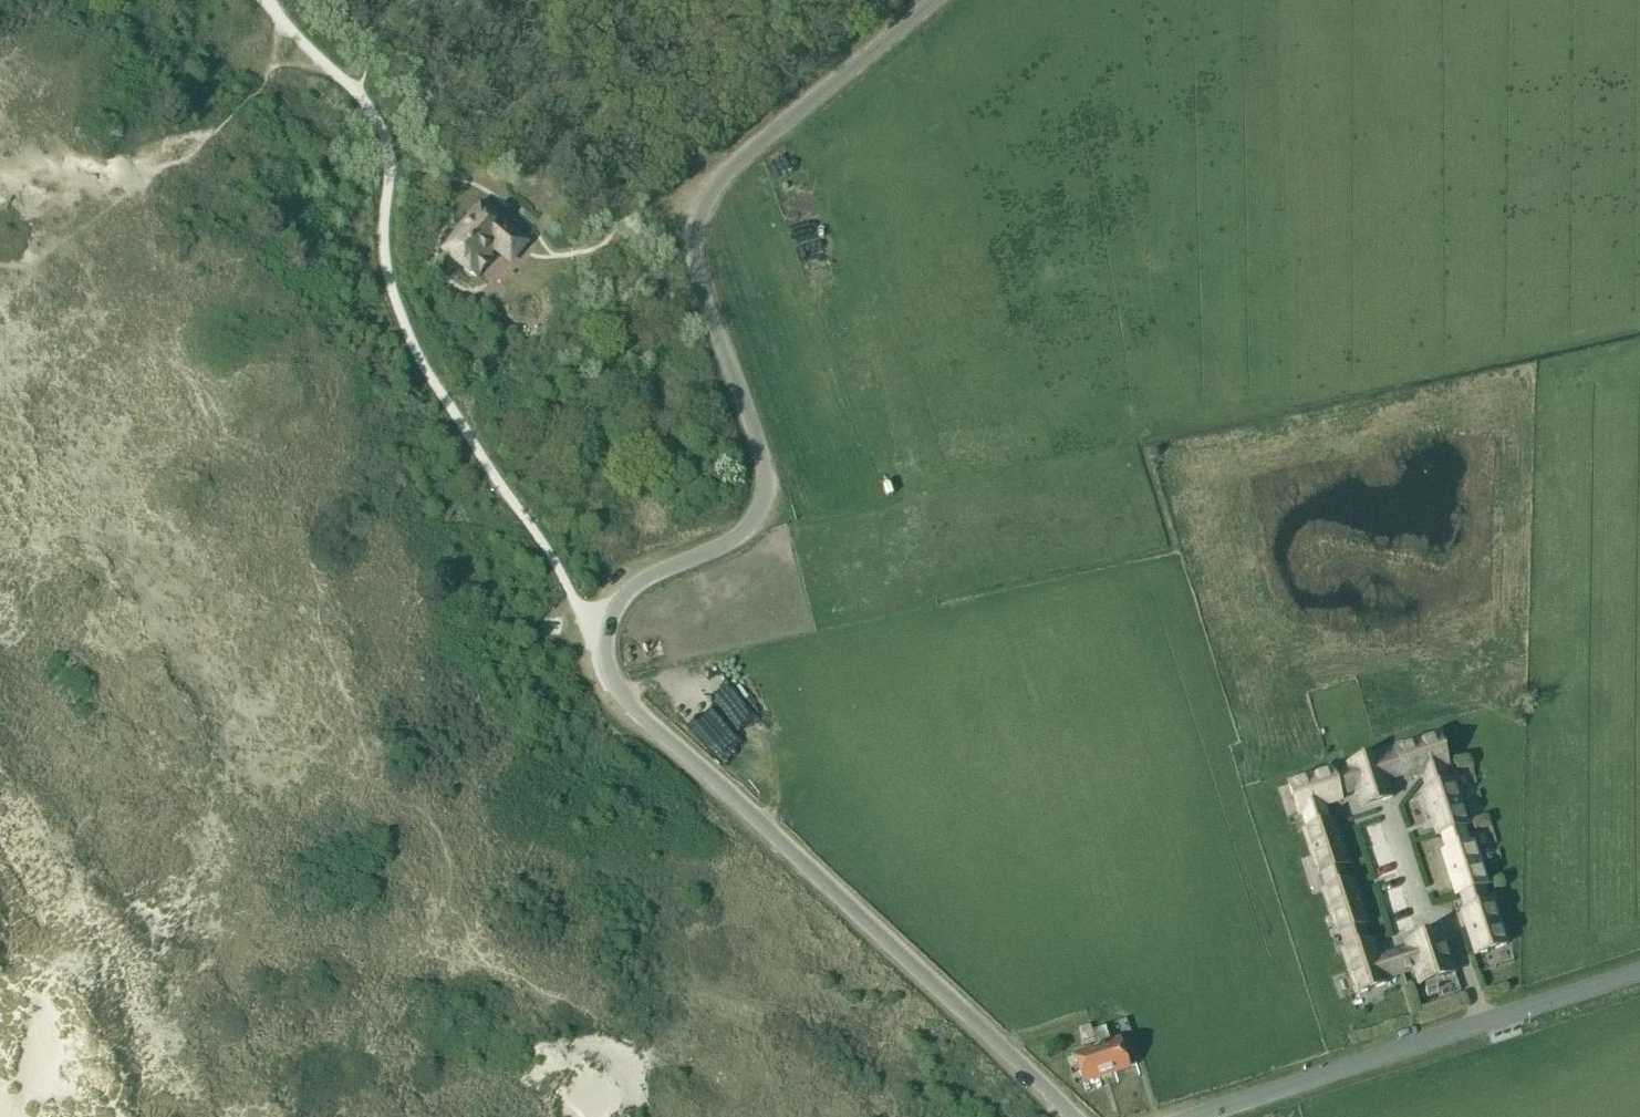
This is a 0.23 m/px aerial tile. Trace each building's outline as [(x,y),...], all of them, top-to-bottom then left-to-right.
[(505,256),(519,238),(480,206),(447,247),(449,248),(446,252),(476,277),(493,257),(486,252),(492,244),(505,256)] [(1438,736),(1395,750),(1399,762),(1382,768),(1386,780),(1403,775),(1405,780),(1422,774),(1435,770),(1448,766),(1438,736)] [(1352,778),(1335,783),(1339,796),(1356,790),(1362,808),(1392,798),(1386,780),(1382,768),(1378,755),(1348,765),(1352,778)] [(1335,783),(1331,770),(1288,784),(1298,815),(1311,810),(1316,827),(1329,823),(1323,806),(1341,801),(1339,796),(1335,783)] [(1440,787),(1435,770),(1422,774),(1428,791),(1423,793),(1437,836),(1442,834),(1454,830),(1467,826),(1453,783),(1440,787)] [(1334,822),(1329,823),(1316,827),(1303,831),(1317,874),(1330,870),(1336,887),(1348,883),(1343,866),(1348,865),(1334,822)] [(1454,830),(1442,834),(1447,851),(1442,853),(1456,895),(1461,894),(1474,890),(1487,886),(1473,843),(1460,847),(1454,830)] [(1336,887),(1323,891),(1337,934),(1350,930),(1355,947),(1368,943),(1362,926),(1367,924),(1353,881),(1348,883),(1336,887)] [(1479,907),(1474,890),(1461,894),(1467,911),(1462,912),(1476,955),(1506,946),(1492,903),(1479,907)] [(1408,949),(1396,953),(1403,974),(1414,970),(1419,985),(1455,974),(1441,931),(1405,943),(1408,949)] [(1372,941),(1368,943),(1355,947),(1342,951),(1356,994),(1386,984),(1385,979),(1403,974),(1396,953),(1378,959),(1372,941)] [(1106,1027),(1091,1032),(1089,1025),(1078,1029),(1083,1042),(1094,1038),(1097,1048),(1096,1048),(1105,1075),(1128,1068),(1119,1040),(1111,1043),(1106,1027)] [(1105,1075),(1096,1048),(1073,1056),(1082,1083),(1105,1075)]
